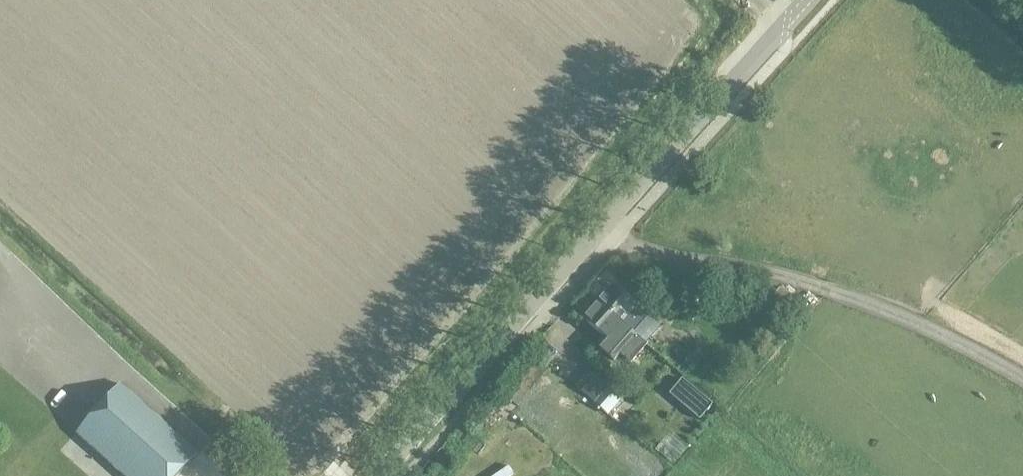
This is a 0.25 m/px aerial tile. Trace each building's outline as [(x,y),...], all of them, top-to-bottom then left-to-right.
[(599,273),(576,307),(588,315),(610,281),(599,273)] [(614,286),(599,303),(633,333),(648,316),(614,286)] [(773,298),(795,316),(802,307),(781,289),(773,298)] [(650,348),(633,333),(599,303),(584,320),(618,350),(624,343),(641,358),(650,348)] [(652,363),(657,358),(649,351),(644,357),(652,363)] [(592,368),(575,387),(594,405),(612,386),(592,368)] [(699,423),(712,407),(681,381),(668,396),(699,423)] [(711,399),(715,396),(703,385),(699,389),(711,399)] [(124,475),(180,475),(198,455),(121,386),(78,435),(124,475)] [(623,397),(613,388),(598,406),(607,414),(623,397)] [(674,465),(689,447),(676,436),(671,432),(656,450),(674,465)] [(516,473),(511,465),(493,475),(511,475),(516,473)]
